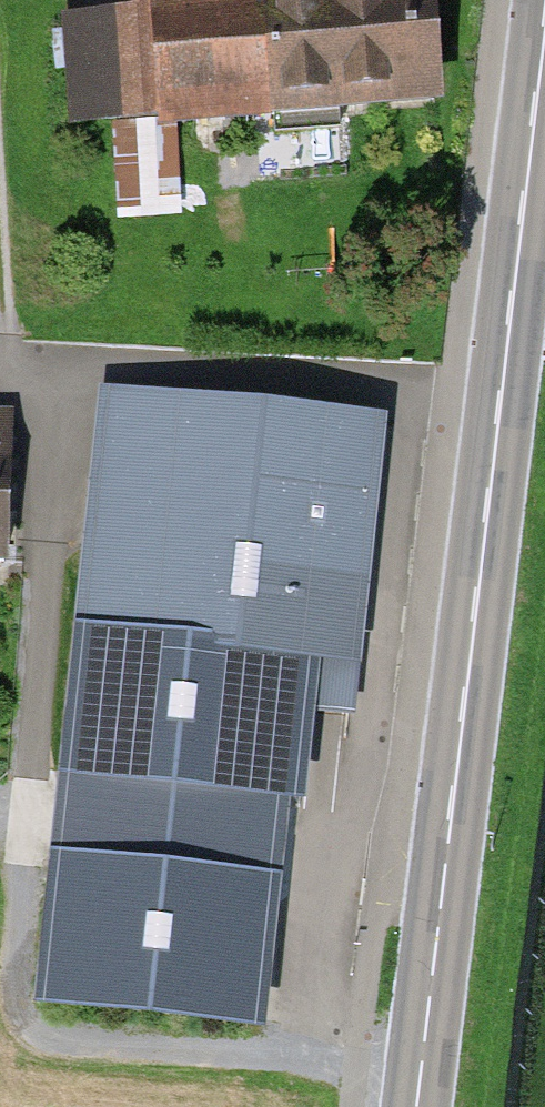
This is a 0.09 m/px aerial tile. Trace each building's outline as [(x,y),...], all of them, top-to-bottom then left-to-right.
[(110,14),(119,122),(434,97),(426,0),(286,0),(110,14)] [(393,425),(113,395),(42,1015),(266,1033),(277,896),(286,896),(293,811),(306,812),(313,716),(360,726),(393,425)] [(0,427),(0,569),(8,569),(13,427),(0,427)]
